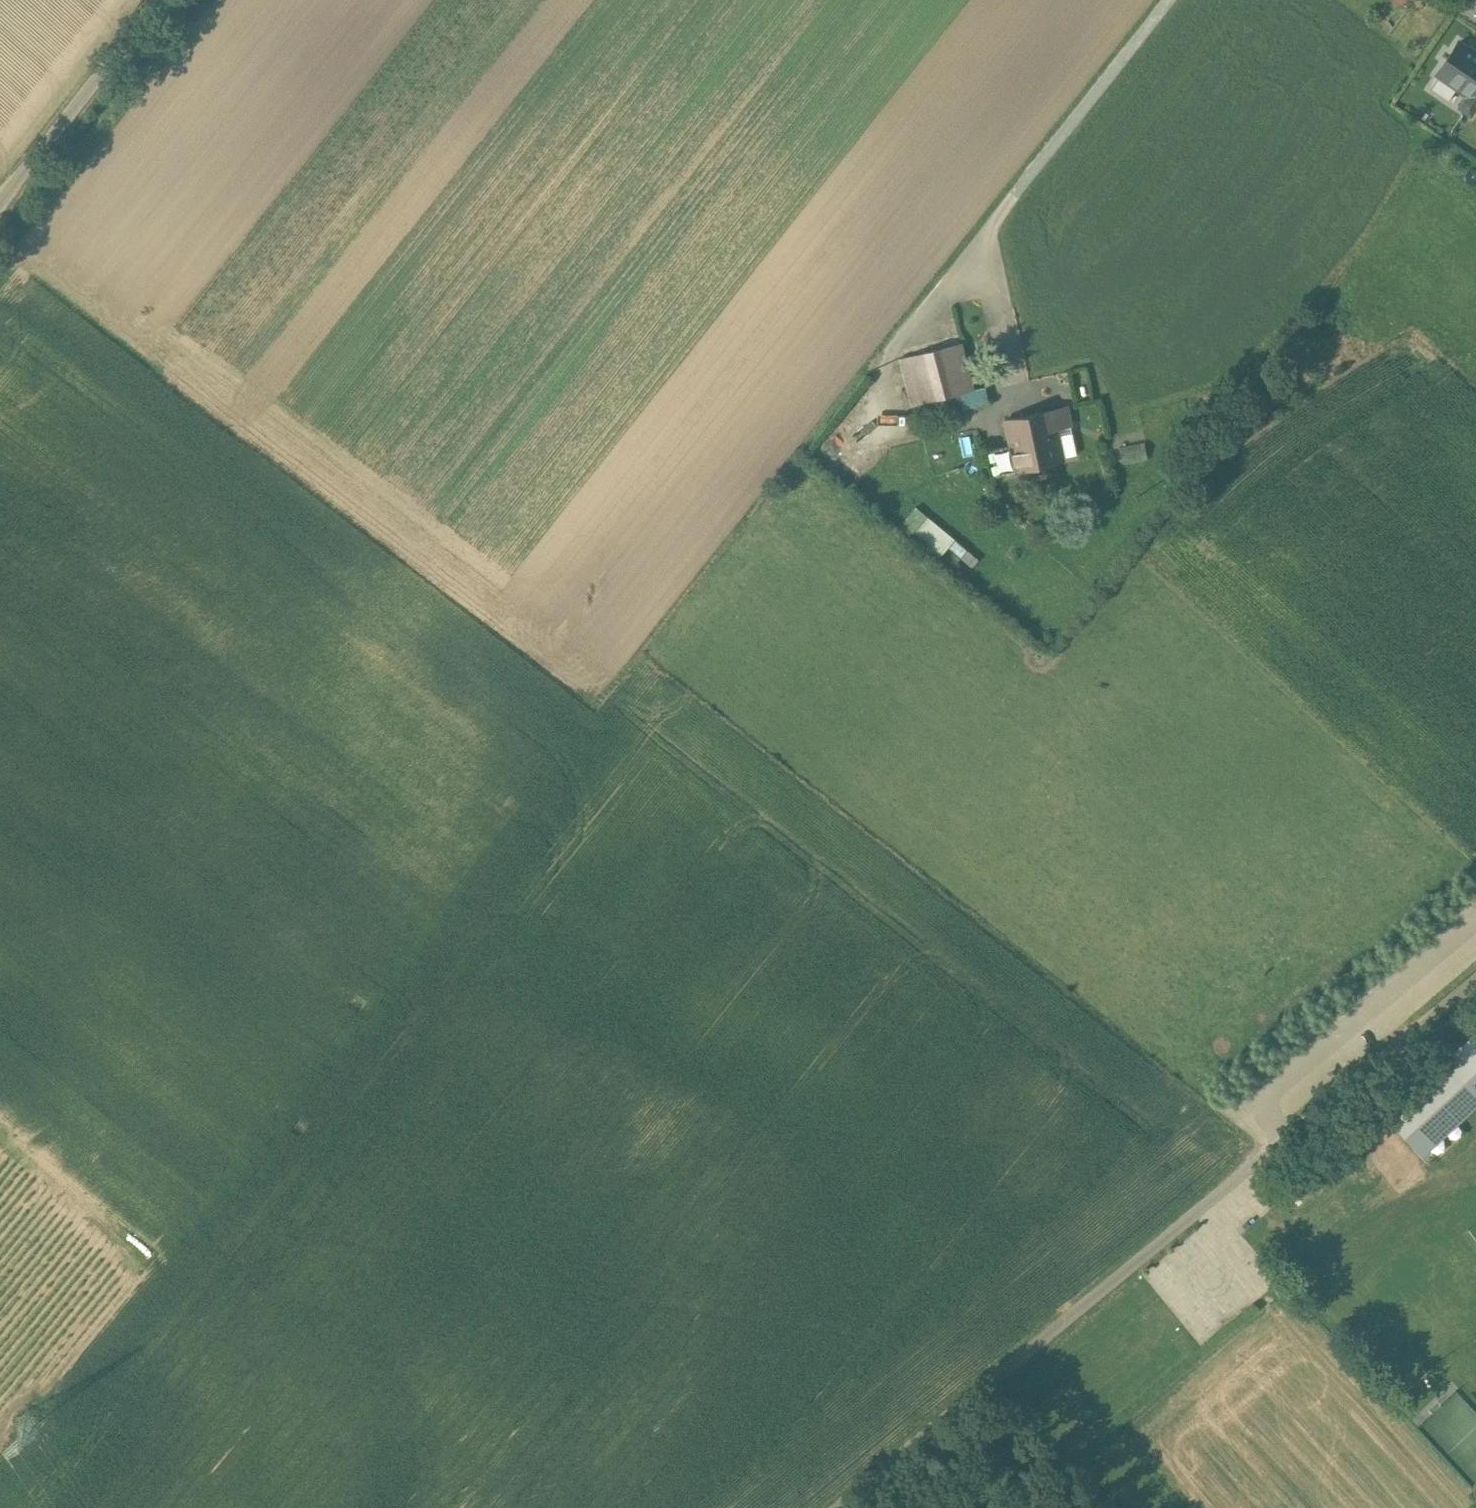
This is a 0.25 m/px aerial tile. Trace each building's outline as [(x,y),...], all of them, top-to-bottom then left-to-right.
[(1459,41),(1437,73),(1469,94),(1461,106),(1471,113),(1475,105),(1475,52),(1459,41)] [(959,338),(896,353),(907,400),(970,385),(959,338)] [(1040,395),(1044,411),(1067,407),(1063,390),(1040,395)] [(1044,411),(1005,419),(1011,445),(1016,469),(1063,460),(1057,428),(1072,424),(1068,406),(1067,407),(1044,411)] [(997,473),(1016,469),(1011,445),(992,449),(997,473)] [(954,537),(912,504),(899,520),(941,553),(954,537)] [(965,577),(975,566),(952,545),(942,556),(965,577)] [(1454,1056),(1465,1068),(1475,1058),(1475,1035),(1454,1056)] [(1391,1115),(1417,1142),(1475,1087),(1475,1079),(1465,1068),(1454,1056),(1391,1115)] [(1334,1160),(1320,1144),(1311,1152),(1326,1168),(1334,1160)]
